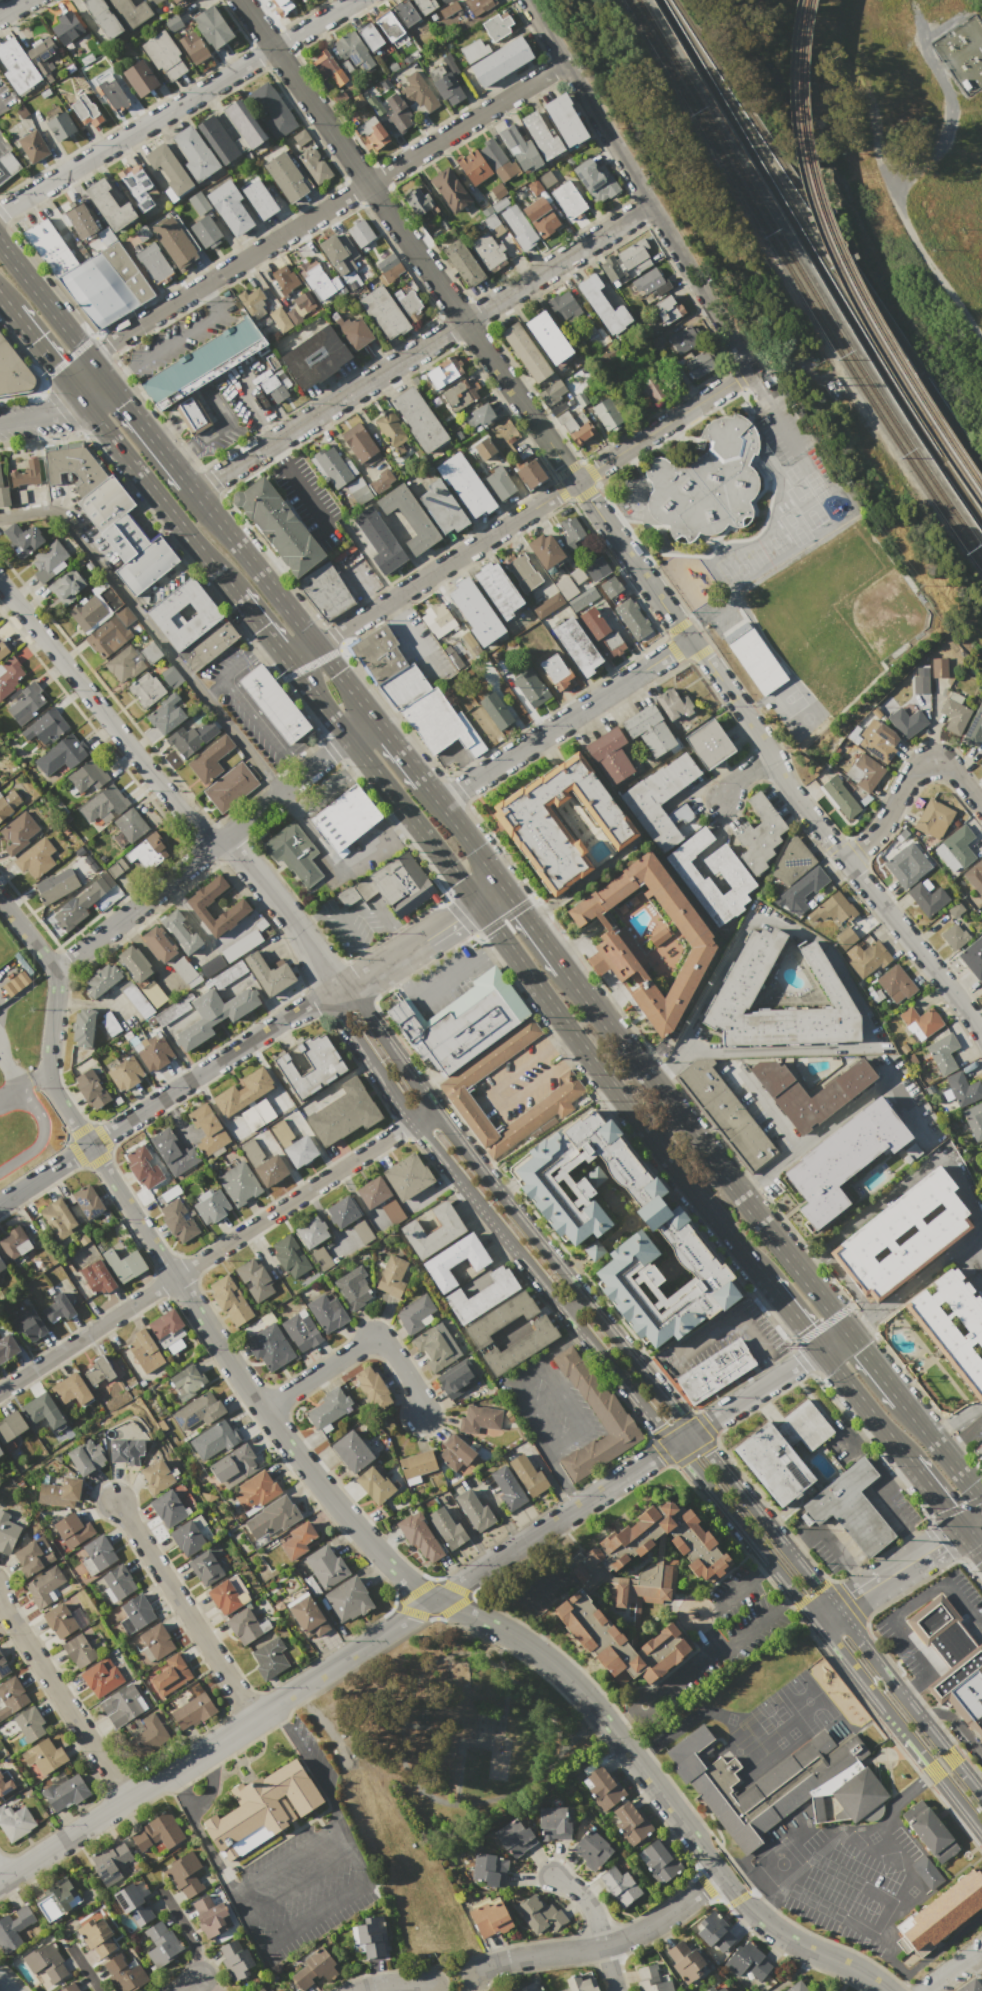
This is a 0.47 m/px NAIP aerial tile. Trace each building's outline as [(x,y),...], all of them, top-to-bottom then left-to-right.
[(82,1),(84,0),(103,0),(124,30),(108,41),(82,1)] [(128,30),(108,0),(130,0),(134,7),(144,1),(152,14),(128,30)] [(283,12),(275,0),(288,0),(292,7),(283,12)] [(401,2),(404,0),(407,0),(420,19),(406,29),(391,7),(400,1),(401,2)] [(423,17),(412,0),(428,0),(429,1),(430,0),(434,0),(438,7),(423,17)] [(460,8),(443,19),(438,11),(455,0),(460,8)] [(473,17),(463,0),(498,0),(499,2),(473,17)] [(212,4),(235,37),(214,51),(209,43),(206,45),(199,34),(200,33),(196,26),(196,25),(192,19),(212,4)] [(62,46),(51,29),(59,23),(56,18),(70,9),(85,30),(62,46)] [(389,11),(404,32),(389,43),(374,21),(389,11)] [(493,43),(481,23),(498,13),(499,15),(505,12),(512,24),(508,26),(511,32),(493,43)] [(171,34),(163,20),(176,13),(184,26),(171,34)] [(370,22),(384,43),(371,52),(357,32),(370,22)] [(140,46),(164,30),(180,53),(177,55),(188,71),(171,82),(163,69),(158,72),(140,46)] [(178,40),(195,30),(210,56),(194,66),(178,40)] [(354,31),(367,50),(366,51),(376,64),(365,71),(359,63),(353,67),(346,57),(342,60),(334,48),(335,47),(333,43),(337,40),(348,32),(350,33),(354,31)] [(8,71),(0,60),(0,45),(13,36),(42,79),(18,96),(3,74),(8,71)] [(25,53),(49,36),(59,50),(44,60),(57,79),(47,85),(25,53)] [(464,68),(470,65),(471,66),(521,36),(533,57),(477,91),(464,68)] [(469,64),(460,50),(478,38),(483,46),(487,44),(491,51),(469,64)] [(960,46),(964,53),(960,56),(956,48),(960,46)] [(326,48),(348,80),(337,88),(329,76),(323,80),(311,63),(317,59),(314,56),(326,48)] [(450,53),(453,59),(452,60),(459,72),(452,76),(466,99),(452,107),(446,98),(443,100),(427,73),(442,65),(446,74),(450,71),(442,57),(450,53)] [(402,60),(408,56),(411,61),(405,65),(402,60)] [(142,58),(159,84),(139,98),(122,72),(142,58)] [(388,66),(395,62),(399,68),(392,72),(388,66)] [(416,70),(440,105),(428,113),(423,105),(419,107),(416,102),(409,107),(399,91),(409,84),(404,78),(416,70)] [(114,110),(103,95),(100,97),(93,87),(97,85),(93,79),(102,72),(104,75),(109,71),(131,104),(122,110),(119,107),(114,110)] [(298,125),(277,139),(265,122),(271,118),(266,110),(260,114),(246,95),(266,81),(298,125)] [(70,105),(78,100),(77,97),(83,92),(91,103),(92,102),(104,119),(93,126),(89,121),(84,125),(70,105)] [(395,92),(411,114),(408,116),(413,123),(404,129),(406,132),(401,135),(388,117),(394,113),(384,100),(395,92)] [(543,105),(565,92),(572,104),(570,105),(588,136),(568,148),(543,105)] [(365,99),(372,95),(377,102),(378,101),(385,111),(378,116),(365,99)] [(239,98),(267,138),(250,149),(223,110),(239,98)] [(46,121),(65,110),(77,130),(57,141),(46,121)] [(520,119),(536,110),(552,137),(556,135),(564,148),(545,160),(520,119)] [(213,113),(241,153),(224,165),(196,125),(213,113)] [(373,115),(387,135),(380,139),(384,144),(374,151),(370,146),(372,144),(369,140),(367,141),(361,134),(359,136),(354,129),(373,115)] [(192,122),(221,164),(197,182),(184,164),(188,161),(171,136),(192,122)] [(498,133),(511,124),(524,142),(529,139),(544,162),(527,174),(498,133)] [(35,129),(50,152),(32,163),(17,139),(35,129)] [(480,150),(485,146),(483,142),(492,136),(510,163),(513,161),(520,171),(502,183),(480,150)] [(165,141),(195,185),(177,198),(166,182),(169,180),(158,166),(153,169),(144,156),(165,141)] [(316,186),(296,158),(309,148),(310,149),(314,147),(319,155),(318,159),(317,160),(318,161),(320,160),(323,161),(334,175),(325,181),(324,180),(316,186)] [(456,163),(459,161),(458,160),(466,154),(467,155),(469,154),(468,153),(471,151),(472,152),(476,149),(493,174),(473,188),(456,163)] [(22,168),(0,185),(0,156),(8,150),(22,168)] [(263,165),(283,151),(303,178),(301,179),(309,190),(290,203),(263,165)] [(571,169),(589,157),(603,177),(611,172),(624,191),(598,208),(571,169)] [(116,173),(128,165),(131,168),(138,163),(161,197),(154,202),(155,203),(141,213),(135,204),(137,203),(116,173)] [(429,180),(447,168),(471,202),(453,214),(429,180)] [(538,177),(549,170),(556,180),(545,187),(538,177)] [(85,190),(109,173),(118,185),(107,192),(118,208),(129,201),(138,214),(114,232),(85,190)] [(241,191),(259,177),(261,180),(260,181),(263,185),(264,185),(280,207),(261,220),(241,191)] [(206,196),(230,179),(242,197),(239,200),(256,224),(236,238),(206,196)] [(527,185),(537,179),(544,189),(534,196),(527,185)] [(551,192),(568,181),(587,208),(570,220),(551,192)] [(489,189),(500,182),(507,193),(496,200),(489,189)] [(405,197),(410,194),(409,192),(418,187),(423,196),(428,193),(435,204),(429,208),(430,210),(417,218),(405,197)] [(522,209),(543,195),(562,223),(541,238),(522,209)] [(491,205),(505,196),(509,203),(495,212),(491,205)] [(82,201),(98,229),(80,240),(64,212),(82,201)] [(499,214),(515,203),(540,240),(524,250),(499,214)] [(206,212),(223,235),(218,239),(220,242),(211,249),(209,246),(205,249),(188,225),(206,212)] [(482,220),(493,212),(506,231),(495,239),(482,220)] [(152,230),(172,216),(199,256),(193,260),(195,263),(181,273),(152,230)] [(362,218),(376,237),(359,249),(358,247),(359,247),(349,233),(348,234),(345,230),(362,218)] [(439,222),(444,218),(449,227),(444,230),(439,222)] [(47,219),(78,263),(55,277),(23,232),(47,219)] [(469,244),(488,232),(497,245),(501,242),(505,249),(501,251),(506,259),(488,271),(469,244)] [(318,245),(334,233),(342,245),(343,245),(350,254),(341,260),(348,269),(339,275),(318,245)] [(601,265),(604,262),(603,260),(612,254),(616,260),(618,258),(615,254),(642,236),(649,246),(644,249),(653,262),(638,273),(634,266),(624,273),(625,273),(613,282),(601,265)] [(442,250),(459,238),(485,276),(468,288),(442,250)] [(58,277),(117,241),(155,295),(98,329),(68,295),(58,277)] [(134,255),(152,242),(173,273),(155,285),(134,255)] [(376,263),(392,252),(399,261),(383,272),(376,263)] [(311,289),(296,267),(302,262),(303,263),(307,261),(309,264),(315,259),(321,267),(318,269),(321,275),(323,273),(327,278),(311,289)] [(399,261),(406,272),(388,284),(380,274),(383,272),(399,261)] [(271,274),(287,263),(293,272),(295,271),(303,283),(287,293),(289,296),(284,299),(279,290),(281,288),(271,274)] [(632,282),(654,266),(665,283),(647,296),(642,288),(638,291),(632,282)] [(576,284),(593,272),(602,285),(597,289),(612,310),(621,304),(633,321),(612,336),(576,284)] [(335,277),(341,286),(334,290),(329,282),(335,277)] [(358,301),(380,284),(409,323),(388,338),(371,315),(369,316),(358,301)] [(236,295),(244,290),(247,295),(258,287),(266,298),(262,301),(264,304),(261,306),(266,313),(256,319),(253,314),(250,316),(236,295)] [(308,290),(318,305),(306,313),(303,308),(299,310),(293,300),(308,290)] [(393,294),(399,290),(403,296),(407,293),(408,291),(410,290),(413,290),(414,293),(414,294),(422,306),(418,309),(419,311),(415,314),(414,312),(407,316),(393,294)] [(545,301),(557,293),(558,296),(567,290),(582,311),(561,325),(545,301)] [(652,306),(669,294),(675,303),(678,301),(685,311),(665,325),(652,306)] [(268,315),(280,306),(294,327),(282,335),(268,315)] [(285,314),(294,308),(304,323),(295,329),(285,314)] [(525,324),(544,311),(572,353),(554,366),(525,324)] [(140,383),(243,319),(241,317),(246,314),(249,319),(250,318),(268,343),(192,391),(173,403),(158,412),(140,383)] [(359,316),(373,338),(353,352),(332,321),(340,316),(343,321),(348,318),(351,322),(359,316)] [(501,332),(517,321),(553,373),(536,384),(501,332)] [(327,323),(350,358),(339,366),(340,368),(317,383),(316,381),(302,390),(279,356),(327,323)] [(669,339),(691,323),(703,341),(681,356),(669,339)] [(584,329),(591,324),(605,344),(598,348),(584,329)] [(596,330),(601,327),(610,340),(606,344),(596,330)] [(30,389),(0,393),(0,333),(34,376),(35,380),(34,386),(30,389)] [(650,341),(661,333),(666,342),(656,349),(650,341)] [(685,364),(709,348),(719,363),(696,379),(685,364)] [(426,374),(452,355),(456,362),(459,359),(462,364),(460,366),(464,372),(437,390),(426,374)] [(632,382),(649,370),(667,397),(650,409),(632,382)] [(258,385),(274,374),(289,396),(276,404),(268,392),(264,394),(258,385)] [(441,393),(465,377),(470,384),(477,379),(482,386),(475,391),(478,396),(454,412),(441,393)] [(538,394),(560,379),(567,390),(560,395),(561,398),(547,408),(538,394)] [(390,400),(412,385),(450,439),(428,455),(390,400)] [(192,391),(212,424),(193,435),(173,403),(192,391)] [(575,396),(582,392),(589,402),(582,407),(575,396)] [(591,407),(608,396),(628,423),(611,435),(591,407)] [(464,417),(486,402),(495,416),(474,431),(464,417)] [(374,421),(391,409),(411,437),(394,449),(374,421)] [(732,418),(733,413),(738,415),(748,421),(755,432),(758,444),(756,454),(752,453),(747,465),(752,469),(756,476),(758,483),(758,484),(756,491),(752,498),(748,501),(750,506),(752,512),(750,518),(748,522),(747,523),(742,526),(736,527),(730,526),(727,524),(723,529),(716,533),(714,534),(709,535),(701,533),(698,532),(698,533),(694,538),(689,541),(683,543),(682,542),(677,541),(672,538),(669,533),(668,527),(668,525),(667,525),(659,523),(652,519),(648,512),(646,504),(648,496),(652,489),(650,481),(648,479),(645,475),(644,470),(645,465),(647,462),(648,461),(652,458),(657,457),(662,458),(666,461),(669,464),(672,465),(672,463),(678,455),(686,449),(693,448),(696,448),(702,448),(704,439),(699,438),(700,434),(706,425),(711,421),(715,419),(725,417),(732,418)] [(562,424),(572,417),(578,426),(569,433),(562,424)] [(341,436),(362,420),(382,449),(360,464),(341,436)] [(570,434),(588,421),(596,433),(578,445),(570,434)] [(472,446),(488,435),(498,450),(482,461),(472,446)] [(43,450),(53,449),(52,445),(85,441),(112,473),(81,498),(73,489),(81,482),(72,471),(59,473),(60,483),(47,485),(43,450)] [(312,455),(323,447),(326,451),(333,446),(355,477),(337,489),(312,455)] [(437,468),(460,451),(498,506),(475,522),(437,468)] [(37,457),(41,485),(32,486),(32,484),(18,485),(19,490),(13,491),(10,471),(28,469),(27,459),(37,457)] [(516,471),(535,457),(549,477),(529,490),(516,471)] [(485,477),(492,472),(490,469),(500,462),(518,488),(501,500),(485,477)] [(368,484),(379,476),(377,473),(387,467),(395,479),(389,484),(390,486),(385,489),(383,487),(374,493),(368,484)] [(10,506),(0,507),(0,468),(3,487),(8,486),(10,506)] [(112,473),(136,503),(127,511),(113,522),(110,519),(98,528),(77,502),(81,498),(112,473)] [(326,556),(296,579),(240,506),(237,508),(228,497),(240,488),(243,492),(264,476),(326,556)] [(345,485),(360,476),(373,497),(358,506),(345,485)] [(419,497),(430,489),(427,485),(438,477),(470,523),(448,538),(419,497)] [(375,502),(402,484),(440,538),(414,557),(404,542),(414,534),(395,507),(384,515),(375,502)] [(18,490),(25,489),(27,502),(19,503),(18,490)] [(10,491),(18,490),(19,503),(20,504),(12,505),(10,491)] [(371,506),(410,558),(384,578),(369,558),(377,552),(352,519),(371,506)] [(127,511),(151,541),(123,564),(99,534),(113,522),(127,511)] [(569,551),(576,546),(573,543),(586,534),(573,516),(560,525),(566,534),(560,538),(569,551)] [(44,541),(20,560),(16,555),(17,554),(9,544),(11,543),(2,531),(14,522),(22,532),(26,529),(26,530),(34,524),(41,533),(39,534),(44,541)] [(545,571),(566,557),(550,534),(545,537),(542,533),(526,544),(545,571)] [(160,534),(180,559),(134,596),(114,572),(123,564),(151,541),(160,534)] [(55,538),(69,556),(51,570),(55,574),(41,585),(32,574),(38,570),(32,563),(37,559),(34,555),(55,538)] [(523,594),(543,580),(537,571),(535,572),(526,560),(528,558),(523,551),(503,566),(508,572),(510,571),(519,583),(517,585),(523,594)] [(594,583),(583,568),(600,556),(611,571),(594,583)] [(329,561),(356,604),(327,622),(297,584),(302,581),(300,579),(329,561)] [(504,621),(513,615),(511,611),(525,602),(497,562),(491,566),(489,562),(479,569),(480,571),(473,576),(504,621)] [(577,584),(586,578),(578,566),(569,573),(577,584)] [(72,568),(86,585),(74,593),(77,597),(65,607),(58,598),(56,600),(47,588),(53,583),(57,588),(62,584),(58,579),(72,568)] [(565,600),(578,591),(566,574),(554,583),(565,600)] [(614,605),(627,595),(612,575),(599,584),(614,605)] [(176,652),(145,612),(192,576),(223,616),(176,652)] [(505,633),(483,648),(446,595),(457,588),(454,584),(466,576),(505,633)] [(573,613),(566,602),(592,585),(599,595),(573,613)] [(123,604),(112,613),(98,594),(109,586),(123,604)] [(538,619),(532,609),(557,591),(564,601),(538,619)] [(67,611),(79,602),(81,605),(94,594),(109,613),(84,632),(67,611)] [(636,641),(651,631),(628,598),(613,608),(636,641)] [(420,617),(435,639),(456,625),(441,602),(436,606),(434,603),(424,610),(425,613),(420,617)] [(84,638),(114,615),(113,613),(125,604),(136,619),(125,627),(126,630),(128,628),(135,637),(104,661),(101,656),(102,655),(98,649),(95,652),(84,638)] [(610,631),(593,606),(577,617),(595,642),(597,641),(610,631)] [(552,631),(571,618),(603,663),(590,672),(592,675),(585,680),(552,631)] [(722,637),(747,620),(787,679),(762,696),(722,637)] [(227,621),(239,636),(202,664),(191,649),(227,621)] [(347,648),(354,659),(357,657),(376,686),(408,666),(395,646),(398,644),(385,623),(347,648)] [(597,641),(610,631),(614,629),(627,648),(610,660),(597,641)] [(10,652),(0,659),(0,641),(1,640),(10,652)] [(139,652),(153,642),(163,654),(149,665),(139,652)] [(129,644),(137,654),(131,659),(135,664),(141,660),(147,667),(131,679),(129,677),(120,684),(114,677),(115,676),(113,673),(111,674),(103,664),(129,644)] [(538,663),(555,652),(566,668),(568,668),(574,677),(563,684),(565,688),(558,693),(538,663)] [(17,682),(0,694),(0,664),(12,655),(20,666),(19,666),(26,674),(17,681),(17,682)] [(931,658),(947,658),(948,678),(932,678),(931,658)] [(237,681),(261,662),(313,729),(289,748),(237,681)] [(376,686),(408,666),(413,663),(431,689),(397,711),(395,712),(376,686)] [(159,673),(171,689),(182,680),(171,664),(159,673)] [(532,709),(551,696),(531,666),(512,679),(532,709)] [(912,676),(918,676),(917,668),(929,667),(930,692),(914,694),(912,676)] [(147,672),(152,678),(155,676),(167,692),(143,711),(135,701),(139,697),(138,695),(135,697),(128,687),(147,672)] [(33,680),(41,690),(39,692),(46,701),(32,713),(34,716),(21,727),(6,709),(13,703),(8,697),(22,686),(24,688),(30,683),(30,682),(33,680)] [(487,747),(502,737),(478,702),(464,682),(448,693),(487,747)] [(397,711),(431,689),(434,687),(466,730),(475,742),(464,750),(455,738),(431,756),(397,711)] [(655,698),(672,687),(680,699),(687,694),(695,708),(696,711),(695,713),(688,717),(685,713),(670,722),(655,698)] [(162,736),(154,726),(153,727),(145,717),(162,705),(160,702),(174,691),(180,698),(171,705),(174,708),(177,706),(187,717),(162,736)] [(478,702),(492,692),(517,726),(502,737),(478,702)] [(937,712),(944,697),(948,699),(951,692),(963,697),(960,704),(972,710),(959,737),(944,730),(949,717),(937,712)] [(980,701),(981,702),(981,736),(976,747),(962,740),(980,701)] [(620,723),(653,702),(664,718),(662,720),(677,743),(654,758),(638,735),(631,740),(620,723)] [(886,716),(900,705),(909,716),(917,708),(928,721),(906,740),(886,716)] [(53,706),(69,727),(57,737),(55,734),(42,744),(35,735),(27,741),(20,732),(53,706)] [(683,738),(713,717),(735,749),(705,770),(683,738)] [(167,737),(181,726),(186,731),(192,726),(195,730),(210,718),(220,732),(204,744),(202,742),(199,745),(200,747),(183,760),(176,751),(178,750),(174,744),(173,745),(171,743),(169,745),(166,741),(168,739),(167,737)] [(858,743),(862,737),(860,736),(872,718),(897,734),(895,736),(898,738),(892,747),(896,750),(887,763),(886,762),(858,743)] [(584,747),(617,726),(627,741),(619,746),(635,770),(610,786),(595,762),(594,763),(584,747)] [(33,761),(70,731),(79,742),(81,740),(91,752),(69,770),(64,763),(46,777),(33,761)] [(225,733),(236,747),(216,762),(224,772),(205,787),(186,763),(225,733)] [(619,795),(682,749),(701,774),(658,805),(665,814),(682,802),(700,825),(662,853),(619,795)] [(492,806),(502,798),(503,800),(522,785),(524,788),(557,763),(558,765),(578,751),(593,771),(592,772),(621,812),(622,811),(640,834),(616,852),(597,826),(595,828),(580,808),(582,807),(569,790),(566,792),(569,797),(556,807),(552,803),(548,806),(574,841),(577,839),(586,851),(583,853),(594,868),(554,897),(492,814),(495,811),(492,806)] [(868,793),(856,784),(857,783),(844,774),(845,773),(841,770),(847,760),(854,765),(862,753),(885,769),(868,793)] [(93,757),(99,765),(98,765),(104,772),(105,772),(110,778),(96,790),(91,784),(79,793),(67,778),(93,757)] [(241,760),(259,784),(221,814),(202,790),(241,760)] [(818,787),(835,773),(841,781),(840,783),(861,809),(848,820),(838,807),(836,809),(818,787)] [(112,782),(130,805),(116,815),(111,809),(100,818),(98,816),(90,822),(79,809),(112,782)] [(311,819),(356,783),(382,816),(337,852),(311,819)] [(14,811),(0,821),(0,793),(3,798),(15,789),(21,797),(20,798),(22,801),(12,808),(14,811)] [(755,876),(738,855),(744,850),(731,833),(746,821),(752,829),(762,820),(747,801),(759,791),(788,828),(778,837),(781,841),(770,850),(774,855),(764,863),(767,867),(755,876)] [(912,826),(928,797),(954,811),(938,841),(912,826)] [(132,806),(150,828),(130,844),(128,842),(121,848),(112,835),(119,830),(113,822),(132,806)] [(7,840),(0,832),(0,830),(26,809),(41,828),(26,840),(30,845),(13,859),(4,849),(11,843),(8,839),(7,840)] [(293,820),(318,853),(311,859),(324,876),(307,889),(291,869),(289,871),(280,860),(277,862),(267,856),(263,844),(293,820)] [(962,824),(981,848),(981,852),(961,869),(940,842),(962,824)] [(664,858),(704,826),(714,839),(693,855),(695,857),(689,861),(703,880),(707,876),(721,895),(730,888),(717,871),(713,874),(702,860),(724,843),(756,885),(745,894),(749,900),(741,906),(744,909),(718,928),(664,858)] [(155,830),(164,841),(161,843),(166,849),(164,850),(168,855),(154,866),(142,867),(135,859),(129,864),(123,855),(155,830)] [(817,861),(782,889),(772,873),(794,834),(817,861)] [(13,861),(44,835),(56,849),(49,855),(55,863),(34,881),(25,870),(22,872),(13,861)] [(882,862),(905,844),(917,858),(907,866),(917,879),(904,890),(882,862)] [(352,886),(406,849),(435,892),(397,918),(379,892),(363,902),(352,886)] [(707,946),(714,949),(673,1030),(659,1039),(628,996),(645,984),(635,971),(618,983),(608,969),(598,977),(585,960),(596,952),(593,948),(603,940),(599,935),(605,930),(594,916),(578,928),(565,911),(593,890),(595,894),(623,873),(621,871),(649,850),(715,940),(707,946)] [(113,879),(106,870),(115,862),(120,857),(128,867),(113,879)] [(962,874),(981,857),(981,899),(962,874)] [(817,865),(828,880),(813,892),(811,890),(803,896),(805,899),(803,901),(808,907),(794,918),(783,904),(779,907),(774,901),(817,865)] [(44,907),(37,894),(39,894),(34,885),(53,874),(53,875),(70,866),(81,886),(44,907)] [(215,939),(185,901),(194,894),(194,893),(202,886),(202,887),(219,874),(228,886),(212,898),(214,900),(204,907),(214,920),(217,917),(217,916),(225,909),(226,911),(242,898),(252,909),(235,922),(236,923),(228,930),(227,929),(215,939)] [(57,939),(40,919),(51,910),(55,914),(61,910),(59,907),(73,896),(75,899),(90,886),(89,885),(101,876),(110,889),(85,909),(89,914),(57,939)] [(907,891),(920,881),(929,893),(938,886),(948,898),(927,916),(907,891)] [(807,915),(839,889),(857,912),(845,922),(843,919),(838,923),(834,917),(831,920),(827,916),(822,921),(819,917),(812,922),(807,915)] [(176,909),(184,919),(180,922),(191,936),(195,932),(203,943),(187,956),(181,949),(183,947),(167,927),(165,928),(160,922),(176,909)] [(939,933),(956,920),(969,937),(953,950),(939,933)] [(648,939),(667,925),(672,933),(654,947),(648,939)] [(155,926),(157,928),(160,926),(166,933),(163,935),(170,944),(173,942),(179,949),(177,950),(178,952),(163,964),(160,959),(158,961),(143,942),(145,941),(142,937),(155,926)] [(832,1008),(797,950),(813,940),(859,1018),(860,1042),(722,1046),(722,1029),(715,1026),(712,1031),(699,1024),(752,929),(758,933),(761,928),(768,933),(772,926),(788,935),(745,1014),(755,1013),(755,1010),(832,1008)] [(834,937),(847,927),(857,938),(844,949),(834,937)] [(220,951),(255,929),(263,940),(227,963),(220,951)] [(981,934),(981,935),(981,977),(978,980),(957,954),(981,934)] [(847,961),(876,938),(893,959),(878,971),(876,969),(862,980),(847,961)] [(131,945),(135,950),(137,948),(151,965),(149,967),(153,972),(138,983),(136,980),(134,982),(130,977),(132,975),(122,963),(121,965),(117,960),(119,959),(117,956),(131,945)] [(242,958),(256,949),(269,970),(273,968),(274,969),(285,962),(296,979),(268,998),(242,958)] [(199,966),(218,954),(225,965),(206,977),(199,966)] [(183,956),(198,974),(185,984),(170,965),(183,956)] [(203,983),(240,959),(248,971),(217,990),(214,984),(207,988),(203,983)] [(124,976),(94,1000),(81,984),(92,975),(91,973),(98,968),(99,970),(108,963),(110,967),(114,964),(124,976)] [(875,979),(895,963),(916,989),(906,998),(899,989),(889,997),(875,979)] [(442,1079),(426,1057),(420,1062),(385,1013),(402,1001),(416,1020),(423,1015),(428,1022),(444,1010),(442,1007),(473,984),(470,980),(492,965),(529,1016),(442,1079)] [(140,989),(153,979),(169,999),(160,1007),(155,1001),(151,1003),(140,989)] [(122,991),(133,982),(160,1017),(149,1025),(122,991)] [(185,1052),(180,1045),(178,1046),(174,1040),(177,1038),(175,1034),(201,1017),(190,1001),(212,987),(223,1003),(248,987),(250,990),(252,989),(261,1003),(232,1022),(228,1015),(210,1027),(214,1033),(185,1052)] [(898,1015),(910,1005),(918,1016),(930,1007),(943,1023),(920,1042),(898,1015)] [(93,1048),(77,1046),(77,1042),(72,1042),(73,1031),(72,1031),(72,1023),(75,1023),(76,1012),(80,1012),(80,1009),(96,1010),(93,1048)] [(100,1021),(104,1019),(101,1015),(108,1010),(121,1029),(110,1037),(100,1021)] [(529,1016),(541,1032),(464,1088),(495,1132),(557,1086),(556,1076),(567,1068),(585,1092),(569,1104),(573,1110),(560,1119),(556,1113),(491,1160),(436,1084),(442,1079),(529,1016)] [(925,1046),(950,1031),(959,1047),(948,1054),(956,1068),(942,1076),(929,1054),(925,1046)] [(272,1060),(277,1057),(276,1055),(285,1049),(292,1059),(290,1060),(300,1075),(311,1068),(296,1045),(297,1044),(295,1041),(301,1036),(302,1038),(309,1034),(312,1039),(318,1035),(319,1037),(324,1033),(334,1048),(336,1047),(343,1057),(341,1058),(348,1069),(299,1102),(293,1094),(293,1095),(288,1088),(290,1087),(286,1082),(285,1083),(281,1077),(282,1076),(272,1060)] [(162,1036),(174,1055),(170,1058),(171,1060),(154,1071),(153,1069),(149,1072),(136,1052),(162,1036)] [(133,1055),(146,1074),(140,1077),(142,1079),(124,1091),(123,1089),(118,1092),(106,1073),(133,1055)] [(809,1098),(860,1057),(875,1077),(800,1136),(785,1117),(747,1069),(756,1062),(756,1061),(774,1061),(779,1066),(782,1064),(809,1098)] [(672,1076),(694,1059),(711,1058),(716,1064),(710,1068),(777,1153),(750,1175),(672,1076)] [(210,1098),(232,1084),(237,1092),(245,1086),(240,1079),(259,1066),(273,1086),(224,1119),(210,1098)] [(90,1067),(112,1100),(95,1110),(91,1104),(89,1106),(76,1087),(79,1085),(74,1078),(90,1067)] [(979,1079),(981,1086),(981,1094),(959,1105),(955,1096),(946,1101),(940,1089),(949,1084),(946,1077),(960,1070),(967,1085),(979,1079)] [(353,1074),(381,1117),(363,1130),(360,1126),(325,1149),(303,1117),(313,1110),(316,1114),(346,1094),(339,1083),(353,1074)] [(815,1230),(797,1207),(805,1201),(800,1195),(796,1198),(780,1178),(784,1175),(781,1172),(877,1095),(922,1152),(905,1165),(893,1151),(890,1153),(889,1152),(875,1163),(871,1158),(859,1167),(863,1172),(845,1187),(841,1182),(836,1186),(842,1194),(845,1191),(852,1200),(815,1230)] [(239,1113),(262,1098),(274,1115),(251,1131),(239,1113)] [(960,1111),(981,1100),(981,1140),(975,1143),(960,1111)] [(203,1159),(194,1145),(200,1142),(198,1139),(204,1134),(199,1127),(197,1129),(187,1114),(206,1102),(232,1140),(203,1159)] [(514,1169),(529,1158),(525,1153),(560,1128),(561,1129),(578,1117),(579,1120),(593,1109),(603,1122),(609,1118),(620,1134),(618,1135),(650,1178),(654,1175),(666,1191),(659,1196),(669,1210),(676,1204),(688,1220),(685,1222),(718,1266),(723,1263),(734,1278),(730,1281),(741,1297),(721,1312),(719,1310),(702,1323),(701,1321),(675,1340),(672,1337),(654,1350),(643,1337),(637,1341),(627,1327),(629,1326),(626,1321),(624,1323),(612,1306),(614,1304),(611,1300),(609,1302),(599,1289),(603,1285),(593,1272),(611,1259),(606,1252),(638,1228),(657,1254),(639,1267),(642,1271),(652,1264),(663,1279),(655,1285),(665,1298),(692,1277),(688,1272),(685,1270),(677,1262),(672,1254),(673,1252),(655,1227),(650,1231),(634,1209),(638,1206),(624,1188),(616,1184),(607,1172),(605,1167),(597,1155),(586,1164),(583,1160),(566,1173),(574,1183),(583,1177),(595,1193),(587,1199),(589,1201),(592,1199),(612,1225),(595,1237),(591,1232),(574,1245),(564,1232),(558,1236),(550,1225),(552,1223),(548,1217),(546,1219),(534,1203),(535,1202),(531,1197),(529,1198),(520,1186),(524,1182),(514,1169)] [(269,1127),(282,1118),(296,1138),(304,1133),(317,1153),(310,1157),(312,1160),(304,1165),(302,1163),(296,1167),(269,1127)] [(148,1138),(167,1126),(176,1141),(174,1142),(179,1151),(180,1151),(186,1147),(187,1150),(191,1147),(200,1160),(174,1177),(148,1138)] [(239,1146),(252,1138),(266,1158),(275,1152),(288,1173),(281,1178),(283,1180),(275,1185),(273,1182),(266,1187),(239,1146)] [(163,1178),(147,1189),(143,1183),(140,1185),(128,1167),(131,1164),(125,1155),(143,1144),(153,1158),(147,1162),(152,1168),(155,1166),(163,1178)] [(382,1172),(414,1151),(434,1181),(402,1202),(382,1172)] [(215,1177),(240,1160),(261,1191),(253,1196),(252,1195),(244,1200),(245,1202),(236,1208),(215,1177)] [(826,1250),(936,1162),(954,1185),(950,1188),(967,1210),(963,1214),(971,1225),(875,1301),(867,1292),(863,1296),(826,1250)] [(606,1178),(596,1164),(583,1174),(593,1188),(606,1178)] [(357,1191),(363,1186),(361,1185),(371,1179),(372,1180),(378,1176),(405,1217),(392,1225),(377,1203),(369,1209),(357,1191)] [(71,1195),(88,1183),(104,1208),(87,1219),(71,1195)] [(206,1224),(193,1205),(198,1202),(195,1197),(210,1188),(213,1193),(219,1189),(231,1207),(227,1210),(228,1213),(214,1223),(212,1220),(206,1224)] [(346,1195),(360,1215),(339,1229),(334,1222),(332,1224),(327,1217),(330,1216),(326,1209),(346,1195)] [(38,1211),(59,1197),(80,1227),(59,1241),(38,1211)] [(176,1197),(186,1211),(181,1214),(185,1220),(190,1217),(199,1230),(180,1243),(176,1236),(175,1238),(158,1213),(160,1211),(158,1208),(176,1197)] [(399,1227),(413,1217),(424,1234),(440,1224),(429,1207),(444,1197),(465,1229),(420,1259),(399,1227)] [(295,1230),(298,1228),(297,1226),(307,1220),(308,1221),(316,1216),(320,1223),(322,1221),(327,1228),(325,1229),(329,1236),(315,1245),(317,1248),(320,1246),(332,1264),(319,1273),(306,1255),(312,1251),(310,1248),(308,1250),(295,1230)] [(350,1226),(361,1219),(373,1237),(362,1244),(350,1226)] [(11,1260),(0,1244),(0,1238),(5,1235),(4,1233),(17,1225),(32,1247),(11,1260)] [(420,1262),(470,1230),(490,1260),(474,1271),(464,1256),(446,1268),(456,1283),(440,1293),(420,1262)] [(288,1233),(298,1248),(293,1251),(297,1257),(302,1254),(311,1268),(294,1280),(289,1272),(287,1274),(275,1257),(278,1255),(271,1244),(288,1233)] [(582,1248),(592,1261),(605,1251),(595,1239),(582,1248)] [(101,1253),(111,1246),(121,1260),(136,1250),(148,1267),(122,1284),(101,1253)] [(376,1288),(381,1275),(380,1274),(389,1254),(409,1263),(400,1281),(405,1283),(399,1298),(376,1288)] [(232,1269),(253,1255),(275,1288),(255,1302),(232,1269)] [(80,1270),(90,1262),(91,1263),(98,1258),(116,1285),(102,1295),(100,1291),(94,1295),(85,1282),(87,1280),(80,1270)] [(333,1282),(360,1264),(366,1274),(363,1276),(367,1282),(365,1284),(369,1289),(366,1291),(371,1297),(352,1310),(333,1282)] [(442,1297),(458,1286),(466,1298),(492,1281),(486,1272),(500,1264),(504,1269),(507,1267),(519,1286),(460,1324),(442,1297)] [(976,1294),(981,1302),(981,1306),(980,1307),(981,1310),(981,1398),(979,1400),(904,1306),(923,1290),(928,1297),(936,1291),(933,1288),(936,1286),(933,1282),(950,1268),(952,1270),(955,1268),(962,1276),(959,1279),(963,1284),(966,1281),(973,1290),(969,1293),(973,1297),(976,1294)] [(226,1273),(254,1315),(236,1328),(225,1312),(223,1314),(211,1296),(214,1294),(208,1285),(226,1273)] [(463,1329),(524,1289),(537,1310),(525,1319),(521,1313),(488,1335),(491,1340),(476,1350),(463,1329)] [(61,1291),(75,1313),(66,1319),(65,1318),(61,1320),(60,1318),(51,1324),(42,1310),(55,1302),(52,1297),(61,1291)] [(305,1304),(323,1292),(329,1301),(333,1298),(348,1320),(326,1335),(305,1304)] [(424,1292),(436,1310),(429,1314),(432,1320),(408,1336),(400,1324),(401,1323),(396,1315),(398,1313),(396,1311),(424,1292)] [(173,1307),(185,1325),(181,1328),(186,1334),(163,1349),(147,1324),(173,1307)] [(10,1323),(13,1321),(12,1319),(19,1315),(20,1316),(31,1308),(47,1332),(31,1342),(25,1333),(23,1335),(20,1331),(17,1333),(10,1323)] [(280,1324),(302,1309),(321,1338),(300,1353),(280,1324)] [(481,1355),(495,1346),(498,1351),(499,1352),(534,1329),(530,1322),(543,1313),(558,1336),(495,1377),(481,1355)] [(411,1341),(441,1321),(462,1353),(432,1373),(425,1362),(430,1359),(423,1348),(418,1351),(411,1341)] [(244,1341),(272,1322),(294,1355),(269,1372),(260,1357),(256,1360),(244,1341)] [(142,1326),(166,1362),(138,1381),(118,1351),(134,1340),(133,1338),(135,1337),(133,1333),(142,1326)] [(20,1350),(0,1364),(0,1339),(9,1333),(20,1350)] [(755,1363),(692,1405),(673,1378),(737,1336),(755,1363)] [(572,1482),(558,1461),(577,1449),(577,1450),(594,1439),(595,1442),(606,1435),(603,1431),(607,1429),(586,1401),(585,1401),(575,1388),(566,1376),(564,1377),(550,1358),(572,1342),(642,1436),(572,1482)] [(115,1375),(94,1390),(83,1374),(96,1365),(92,1359),(101,1353),(115,1375)] [(464,1357),(478,1377),(469,1384),(471,1387),(450,1401),(434,1377),(464,1357)] [(182,1404),(176,1395),(177,1394),(167,1379),(193,1362),(201,1374),(202,1373),(208,1382),(194,1392),(196,1394),(182,1404)] [(393,1401),(375,1413),(356,1385),(359,1383),(353,1375),(368,1365),(374,1373),(376,1371),(390,1392),(388,1393),(393,1401)] [(75,1370),(94,1399),(83,1407),(75,1396),(61,1406),(48,1387),(75,1370)] [(338,1386),(352,1406),(328,1422),(332,1428),(323,1433),(319,1428),(316,1430),(305,1414),(324,1402),(320,1397),(338,1386)] [(225,1411),(204,1425),(201,1420),(183,1432),(171,1415),(209,1389),(216,1401),(218,1400),(225,1411)] [(64,1421),(52,1430),(43,1416),(31,1424),(20,1407),(44,1391),(64,1421)] [(806,1398),(832,1432),(808,1451),(797,1438),(787,1446),(813,1479),(779,1507),(731,1447),(766,1420),(772,1428),(783,1420),(781,1418),(806,1398)] [(466,1404),(503,1409),(500,1430),(498,1430),(478,1427),(477,1432),(477,1434),(457,1431),(457,1429),(459,1416),(463,1416),(464,1417),(466,1404)] [(2,1445),(0,1442),(0,1421),(3,1419),(2,1418),(16,1409),(28,1428),(2,1445)] [(244,1440),(209,1463),(193,1439),(223,1419),(230,1430),(235,1427),(244,1440)] [(329,1445),(350,1428),(373,1456),(352,1473),(329,1445)] [(452,1433),(478,1453),(467,1466),(470,1469),(462,1478),(437,1458),(446,1448),(441,1444),(443,1442),(444,1443),(452,1433)] [(66,1453),(89,1437),(95,1445),(98,1443),(105,1454),(103,1455),(106,1460),(103,1463),(104,1464),(83,1478),(66,1453)] [(111,1439),(126,1438),(126,1440),(142,1439),(143,1455),(139,1455),(139,1466),(128,1466),(128,1463),(111,1463),(111,1439)] [(209,1466),(245,1442),(255,1456),(252,1458),(257,1466),(224,1488),(209,1466)] [(974,1449),(981,1443),(981,1459),(974,1449)] [(431,1449),(438,1468),(419,1475),(421,1481),(406,1486),(398,1460),(431,1449)] [(530,1496),(507,1462),(522,1452),(535,1472),(539,1469),(548,1484),(530,1496)] [(139,1470),(160,1456),(169,1469),(173,1466),(178,1473),(173,1476),(175,1479),(154,1492),(139,1470)] [(800,1505),(862,1456),(877,1475),(858,1490),(894,1536),(865,1559),(829,1513),(815,1524),(800,1505)] [(504,1464),(527,1498),(509,1511),(498,1495),(501,1492),(489,1474),(504,1464)] [(353,1479),(370,1465),(381,1478),(384,1476),(395,1489),(376,1505),(353,1479)] [(281,1491),(246,1514),(233,1495),(239,1491),(237,1487),(264,1469),(272,1482),(274,1480),(281,1491)] [(36,1502),(38,1483),(61,1486),(63,1476),(80,1478),(77,1503),(74,1502),(74,1507),(36,1502)] [(453,1496),(468,1486),(482,1508),(486,1505),(497,1521),(478,1533),(453,1496)] [(149,1503),(171,1488),(187,1513),(167,1527),(161,1519),(160,1520),(149,1503)] [(301,1517),(282,1530),(280,1527),(268,1535),(267,1533),(257,1540),(244,1522),(261,1511),(260,1509),(284,1493),(301,1517)] [(663,1534),(661,1558),(677,1560),(674,1593),(668,1592),(668,1600),(658,1600),(658,1610),(642,1609),(639,1645),(668,1621),(691,1650),(648,1685),(638,1673),(620,1687),(590,1649),(587,1652),(553,1609),(579,1588),(560,1565),(578,1551),(581,1553),(610,1530),(612,1532),(623,1524),(625,1527),(635,1519),(632,1516),(648,1504),(650,1508),(665,1496),(675,1508),(679,1505),(683,1510),(687,1506),(697,1519),(694,1522),(701,1531),(704,1528),(714,1541),(711,1543),(719,1553),(722,1551),(732,1563),(704,1586),(663,1534)] [(427,1516),(442,1506),(455,1525),(458,1523),(468,1539),(450,1551),(427,1516)] [(7,1555),(0,1552),(0,1508),(10,1513),(7,1520),(20,1527),(7,1555)] [(51,1525),(73,1510),(82,1525),(87,1521),(95,1533),(68,1551),(51,1525)] [(394,1523),(410,1513),(412,1515),(419,1511),(424,1518),(421,1520),(443,1553),(427,1564),(417,1548),(413,1551),(394,1523)] [(199,1514),(205,1524),(197,1529),(206,1543),(185,1557),(168,1532),(190,1518),(191,1519),(199,1514)] [(290,1561),(279,1545),(291,1537),(288,1532),(307,1519),(318,1536),(304,1545),(307,1550),(290,1561)] [(91,1577),(81,1562),(88,1558),(81,1547),(101,1534),(118,1558),(91,1577)] [(14,1554),(41,1535),(57,1559),(26,1579),(19,1568),(29,1561),(28,1560),(21,1564),(14,1554)] [(349,1573),(324,1590),(312,1572),(313,1571),(304,1558),(325,1544),(335,1558),(338,1556),(349,1573)] [(188,1562),(208,1548),(224,1573),(204,1586),(188,1562)] [(136,1588),(117,1601),(101,1577),(122,1563),(133,1579),(131,1580),(136,1588)] [(55,1564),(66,1580),(47,1593),(52,1600),(38,1610),(29,1596),(31,1595),(24,1584),(55,1564)] [(355,1573),(368,1592),(366,1593),(375,1607),(362,1616),(360,1613),(350,1620),(349,1618),(341,1624),(330,1608),(326,1610),(320,1600),(323,1598),(322,1596),(355,1573)] [(235,1574),(252,1598),(224,1617),(219,1609),(218,1609),(206,1592),(227,1578),(228,1579),(235,1574)] [(330,1628),(317,1637),(314,1633),(307,1638),(285,1605),(305,1591),(330,1628)] [(127,1635),(119,1622),(127,1617),(120,1606),(141,1592),(152,1609),(151,1610),(156,1618),(137,1631),(135,1629),(127,1635)] [(979,1643),(981,1647),(981,1744),(945,1698),(938,1703),(925,1686),(948,1668),(929,1643),(925,1646),(905,1620),(939,1593),(960,1619),(956,1622),(975,1646),(979,1643)] [(41,1615),(63,1601),(70,1612),(77,1607),(88,1622),(60,1641),(53,1631),(52,1631),(41,1615)] [(224,1620),(246,1605),(259,1624),(266,1619),(272,1628),(243,1647),(237,1636),(236,1637),(224,1620)] [(175,1646),(161,1655),(162,1656),(155,1660),(154,1659),(149,1663),(141,1651),(147,1647),(139,1635),(159,1622),(175,1646)] [(80,1632),(97,1657),(80,1669),(74,1661),(72,1662),(61,1645),(80,1632)] [(278,1635),(286,1648),(280,1651),(289,1665),(264,1682),(254,1667),(258,1664),(251,1653),(278,1635)] [(10,1672),(0,1679),(0,1652),(5,1660),(3,1661),(10,1672)] [(193,1676),(162,1697),(150,1680),(169,1667),(164,1661),(177,1652),(193,1676)] [(79,1674),(107,1655),(114,1666),(122,1660),(132,1675),(97,1699),(90,1689),(89,1690),(79,1674)] [(28,1702),(0,1720),(0,1706),(2,1705),(0,1702),(0,1683),(13,1674),(23,1690),(21,1691),(28,1702)] [(130,1682),(147,1707),(115,1728),(98,1703),(130,1682)] [(169,1713),(179,1706),(175,1701),(183,1695),(187,1701),(203,1690),(217,1711),(201,1722),(199,1719),(181,1731),(169,1713)] [(33,1706),(44,1721),(40,1724),(45,1731),(22,1747),(17,1740),(24,1735),(13,1719),(33,1706)] [(153,1712),(170,1738),(140,1758),(129,1741),(147,1729),(141,1720),(153,1712)] [(860,1816),(853,1822),(850,1818),(813,1822),(810,1795),(758,1836),(762,1841),(743,1856),(673,1768),(675,1765),(664,1751),(700,1723),(712,1738),(707,1743),(712,1749),(703,1756),(709,1763),(719,1756),(724,1763),(732,1757),(740,1766),(732,1773),(737,1779),(728,1787),(736,1797),(822,1729),(834,1744),(851,1731),(868,1753),(858,1761),(862,1767),(864,1766),(887,1795),(880,1800),(882,1802),(883,1807),(882,1812),(879,1817),(877,1818),(874,1819),(870,1820),(865,1819),(860,1817),(860,1816)] [(67,1759),(36,1779),(19,1755),(47,1737),(55,1749),(58,1746),(67,1759)] [(324,1801),(228,1863),(201,1822),(210,1816),(215,1813),(219,1819),(239,1806),(232,1795),(262,1775),(264,1778),(296,1757),(324,1801)] [(602,1811),(581,1781),(587,1776),(582,1770),(592,1763),(596,1770),(603,1766),(608,1773),(610,1772),(626,1795),(602,1811)] [(15,1786),(0,1796),(0,1772),(3,1777),(1,1779),(4,1783),(10,1779),(15,1786)] [(90,1795),(75,1805),(73,1802),(65,1808),(64,1806),(54,1813),(40,1792),(52,1784),(50,1781),(63,1772),(68,1780),(77,1774),(90,1795)] [(921,1798),(960,1848),(957,1851),(957,1852),(951,1857),(951,1856),(939,1865),(906,1823),(900,1815),(921,1798)] [(628,1801),(634,1809),(637,1807),(654,1829),(632,1847),(614,1825),(619,1821),(613,1813),(628,1801)] [(9,1843),(0,1830),(0,1804),(2,1803),(6,1808),(10,1806),(14,1813),(23,1806),(36,1825),(9,1843)] [(570,1840),(556,1840),(556,1842),(552,1842),(541,1842),(541,1828),(538,1828),(538,1808),(567,1808),(567,1822),(570,1822),(570,1840)] [(129,1836),(167,1811),(185,1837),(165,1850),(159,1840),(140,1852),(129,1836)] [(537,1841),(514,1857),(508,1848),(504,1851),(497,1842),(499,1840),(494,1833),(516,1818),(524,1829),(527,1827),(537,1841)] [(589,1828),(613,1849),(592,1873),(582,1864),(585,1861),(571,1849),(589,1828)] [(657,1839),(664,1847),(667,1844),(679,1859),(678,1861),(684,1868),(662,1886),(637,1856),(657,1839)] [(105,1887),(86,1857),(98,1850),(99,1852),(110,1846),(111,1848),(121,1842),(133,1860),(118,1869),(122,1876),(105,1887)] [(162,1868),(189,1850),(200,1867),(192,1872),(202,1888),(187,1898),(180,1888),(177,1890),(162,1868)] [(474,1853),(495,1856),(495,1857),(507,1859),(503,1888),(484,1885),(484,1881),(470,1879),(474,1853)] [(909,1865),(923,1854),(926,1859),(927,1858),(943,1878),(929,1890),(909,1865)] [(641,1894),(621,1909),(614,1900),(613,1901),(602,1887),(605,1886),(598,1877),(614,1865),(621,1874),(625,1871),(641,1894)] [(48,1922),(34,1900),(44,1894),(43,1891),(51,1886),(53,1890),(56,1888),(54,1884),(78,1868),(89,1886),(77,1893),(82,1901),(58,1916),(61,1920),(54,1924),(52,1920),(48,1922)] [(977,1870),(981,1876),(981,1906),(933,1945),(934,1947),(919,1959),(911,1949),(904,1954),(895,1941),(901,1936),(894,1928),(915,1911),(917,1913),(972,1869),(974,1872),(977,1870)] [(112,1895),(132,1883),(135,1886),(141,1882),(148,1893),(142,1897),(144,1901),(140,1903),(143,1907),(147,1905),(154,1916),(138,1927),(128,1912),(124,1915),(112,1895)] [(512,1907),(534,1890),(546,1905),(550,1902),(557,1910),(559,1908),(569,1921),(554,1932),(548,1925),(535,1936),(512,1907)] [(191,1903),(215,1891),(232,1928),(208,1939),(191,1903)] [(467,1911),(474,1908),(472,1904),(487,1897),(489,1901),(497,1897),(512,1927),(499,1933),(498,1931),(480,1939),(467,1911)] [(2,1955),(0,1952),(0,1918),(7,1914),(15,1909),(16,1911),(25,1904),(35,1920),(16,1932),(23,1942),(2,1955)] [(696,1933),(703,1926),(699,1922),(712,1909),(729,1927),(727,1929),(735,1938),(721,1952),(712,1943),(709,1946),(696,1933)] [(77,1928),(98,1914),(101,1919),(105,1916),(115,1931),(108,1936),(115,1946),(99,1957),(93,1948),(91,1949),(77,1928)] [(382,1915),(389,1955),(365,1959),(364,1952),(355,1954),(350,1926),(364,1924),(363,1918),(382,1915)] [(161,1920),(167,1930),(170,1928),(184,1949),(176,1955),(177,1956),(158,1968),(147,1951),(155,1946),(148,1936),(146,1937),(142,1932),(161,1920)] [(21,1957),(48,1938),(63,1960),(60,1962),(68,1973),(43,1990),(21,1957)] [(216,1949),(237,1939),(243,1951),(250,1948),(257,1964),(248,1968),(250,1973),(231,1981),(216,1949)] [(665,1951),(682,1940),(684,1943),(685,1942),(691,1952),(695,1949),(705,1964),(699,1968),(702,1974),(687,1984),(672,1964),(674,1963),(665,1951)] [(746,1940),(764,1955),(761,1957),(772,1967),(753,1988),(723,1962),(738,1945),(741,1947),(746,1940)] [(320,1946),(338,1968),(321,1982),(315,1975),(311,1979),(313,1982),(304,1990),(292,1976),(306,1965),(303,1961),(320,1946)] [(147,1979),(128,1990),(118,1990),(101,1964),(121,1952),(128,1963),(122,1967),(125,1971),(137,1963),(147,1979)] [(670,1980),(673,1990),(638,1990),(636,1982),(640,1981),(636,1968),(656,1963),(660,1976),(667,1974),(668,1980),(670,1980)] [(590,1972),(597,1990),(561,1990),(568,1989),(564,1978),(579,1973),(580,1975),(590,1972)] [(973,1978),(981,1990),(954,1990),(973,1978)] [(538,1980),(543,1990),(515,1990),(538,1980)] [(800,1980),(808,1990),(785,1990),(800,1980)] [(73,1981),(79,1990),(57,1990),(73,1981)] [(720,1981),(727,1990),(705,1990),(720,1981)]
